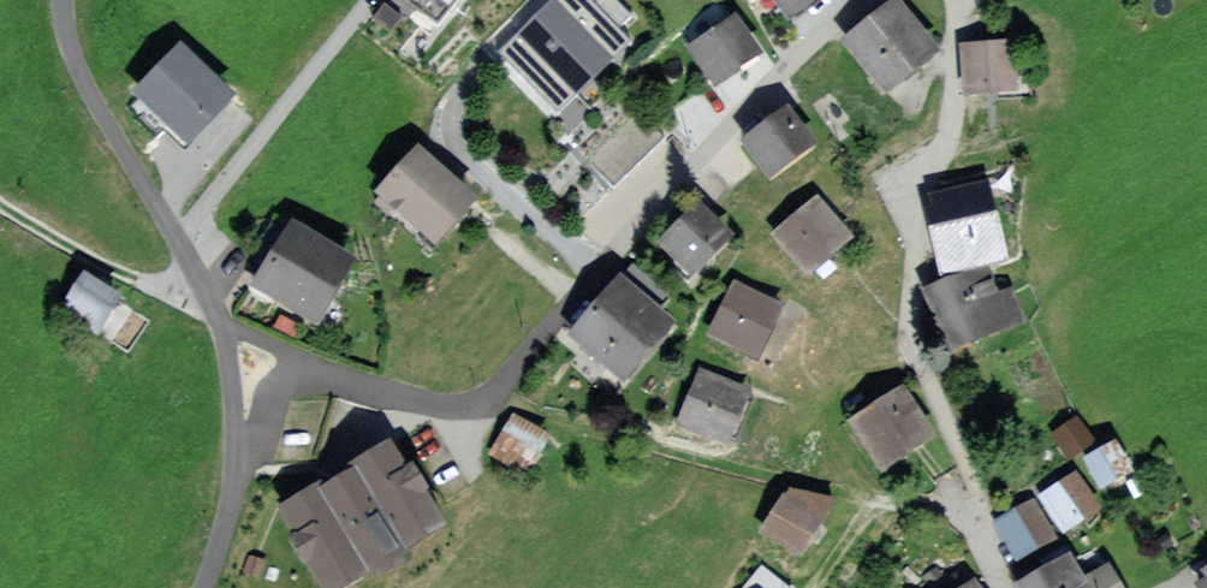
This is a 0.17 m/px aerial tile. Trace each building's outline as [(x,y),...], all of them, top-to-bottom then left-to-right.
[(461,0),(406,0),(405,1),(439,27),(461,0)] [(495,61),(564,130),(653,41),(612,0),(556,0),(495,61)] [(798,28),(833,0),(776,0),(798,28)] [(945,63),(897,6),(843,51),(890,108),(945,63)] [(733,17),(684,53),(718,98),(767,62),(733,17)] [(1020,46),(968,48),(972,101),(1026,99),(1020,46)] [(182,51),(141,92),(187,138),(228,97),(182,51)] [(630,99),(573,149),(613,194),(670,144),(630,99)] [(788,118),(735,154),(764,196),(817,160),(788,118)] [(421,149),(372,205),(440,264),(489,208),(421,149)] [(987,194),(924,204),(937,281),(1000,271),(987,194)] [(816,196),(772,237),(813,281),(857,241),(816,196)] [(696,209),(655,253),(692,288),(733,244),(696,209)] [(290,233),(252,286),(310,327),(348,274),(290,233)] [(132,298),(87,267),(59,307),(104,338),(132,298)] [(618,282),(573,333),(625,380),(670,329),(618,282)] [(972,283),(935,293),(955,363),(1036,340),(1024,297),(980,309),(972,283)] [(736,284),(711,338),(769,365),(794,311),(736,284)] [(757,396),(702,371),(677,425),(732,451),(757,396)] [(901,383),(852,413),(886,466),(934,437),(901,383)] [(1070,413),(1044,432),(1062,457),(1088,438),(1070,413)] [(517,415),(491,457),(527,479),(553,437),(517,415)] [(1122,443),(1091,459),(1106,488),(1138,472),(1122,443)] [(290,510),(339,587),(340,587),(444,522),(394,444),(290,510)] [(1083,467),(1046,493),(1071,529),(1109,503),(1083,467)] [(793,481),(758,533),(805,565),(840,513),(793,481)] [(1039,498),(999,519),(1018,556),(1059,535),(1039,498)] [(1184,561),(1202,587),(1206,587),(1206,546),(1184,561)] [(1018,578),(1023,587),(1079,587),(1077,585),(1087,579),(1084,573),(1072,549),(1018,578)] [(1084,573),(1087,579),(1077,585),(1079,587),(1127,587),(1110,558),(1084,573)] [(956,587),(979,587),(972,577),(956,587)]
